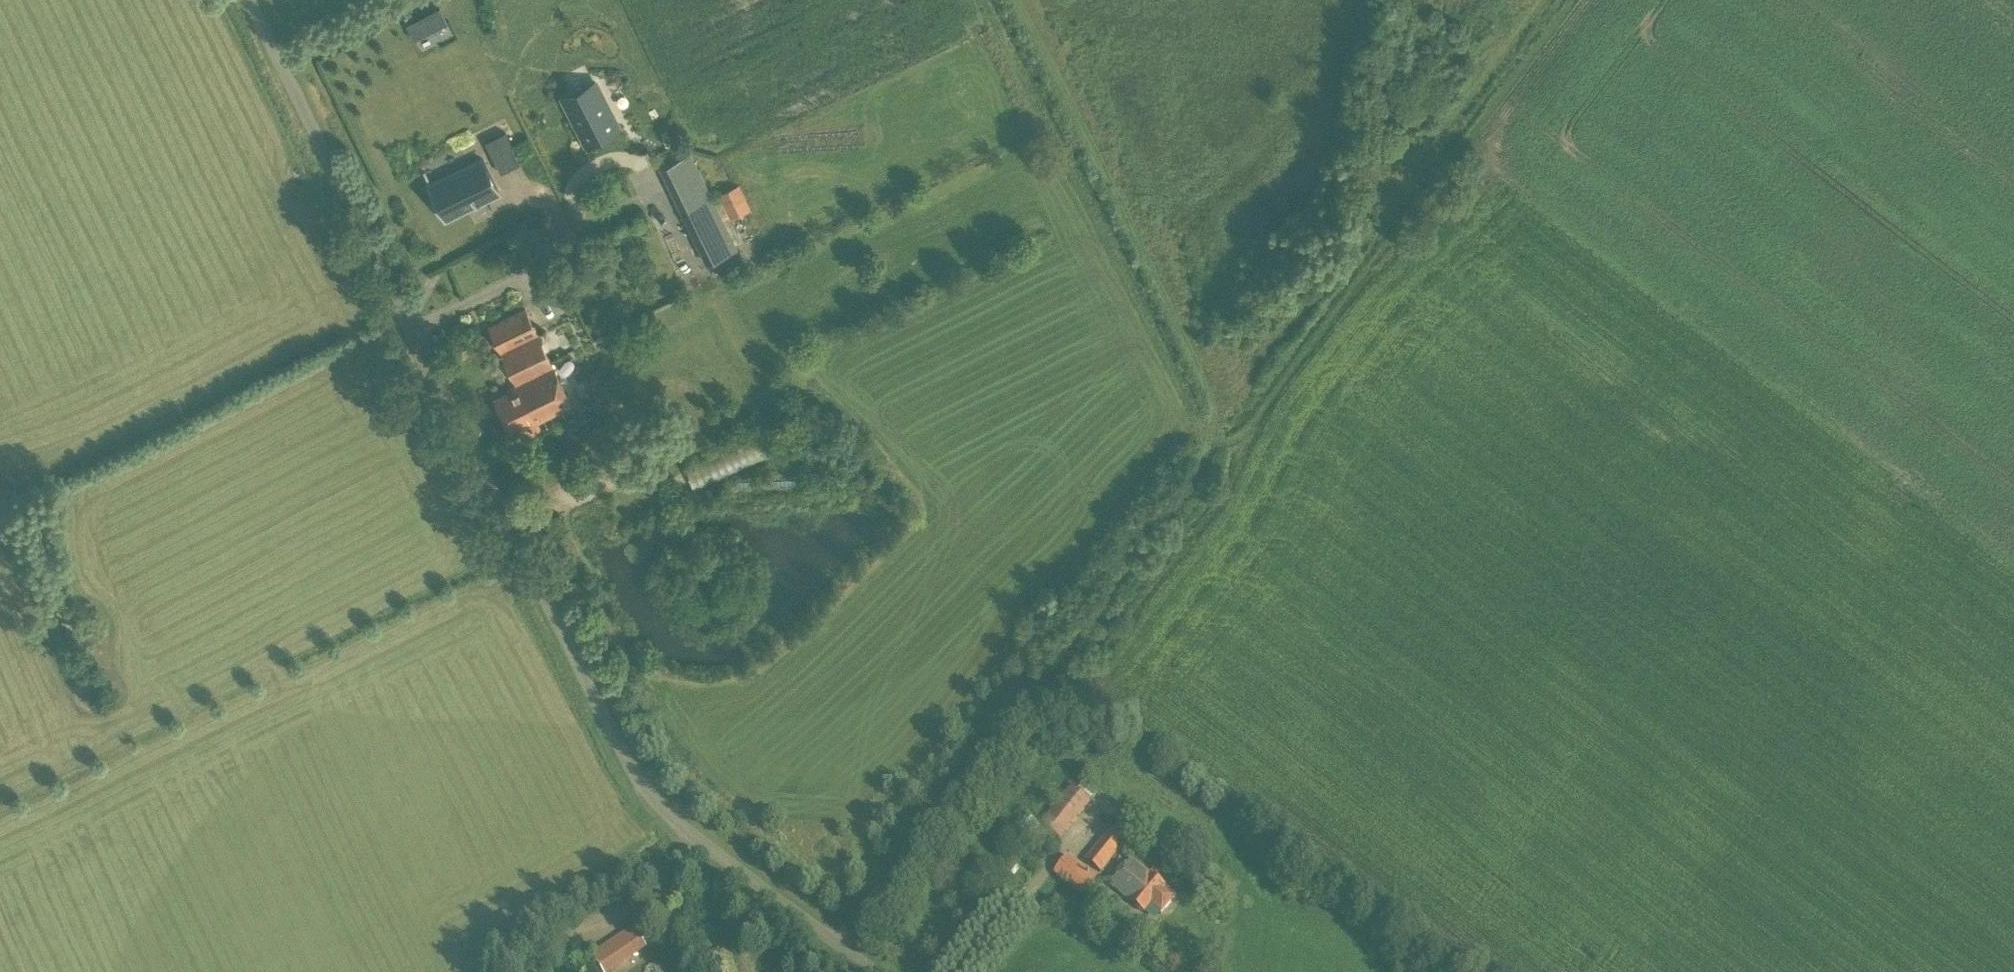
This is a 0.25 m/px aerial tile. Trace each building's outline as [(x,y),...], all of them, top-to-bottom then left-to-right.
[(426,31),(420,17),(408,23),(414,37),(426,31)] [(588,144),(618,129),(593,81),(563,96),(588,144)] [(493,152),(499,164),(519,155),(513,143),(493,152)] [(692,151),(660,167),(669,186),(701,170),(692,151)] [(436,195),(452,230),(506,204),(489,169),(436,195)] [(709,187),(701,170),(669,186),(677,203),(709,187)] [(731,216),(749,207),(739,185),(720,194),(731,216)] [(738,248),(725,220),(714,197),(709,187),(677,203),(707,263),(738,248)] [(536,421),(572,404),(525,308),(490,325),(518,383),(508,388),(510,391),(496,398),(511,430),(534,419),(536,421)] [(1060,840),(1089,801),(1069,785),(1039,824),(1060,840)] [(1031,821),(1026,817),(1021,824),(1025,827),(1016,838),(1023,844),(1029,836),(1040,845),(1049,835),(1031,820),(1031,821)] [(1101,873),(1126,842),(1110,829),(1084,860),(1101,873)] [(1085,899),(1099,880),(1067,855),(1053,873),(1085,899)] [(1143,912),(1149,905),(1161,915),(1176,895),(1164,886),(1131,859),(1110,885),(1143,912)] [(644,946),(632,927),(589,958),(592,962),(596,970),(593,971),(606,971),(644,946)]
